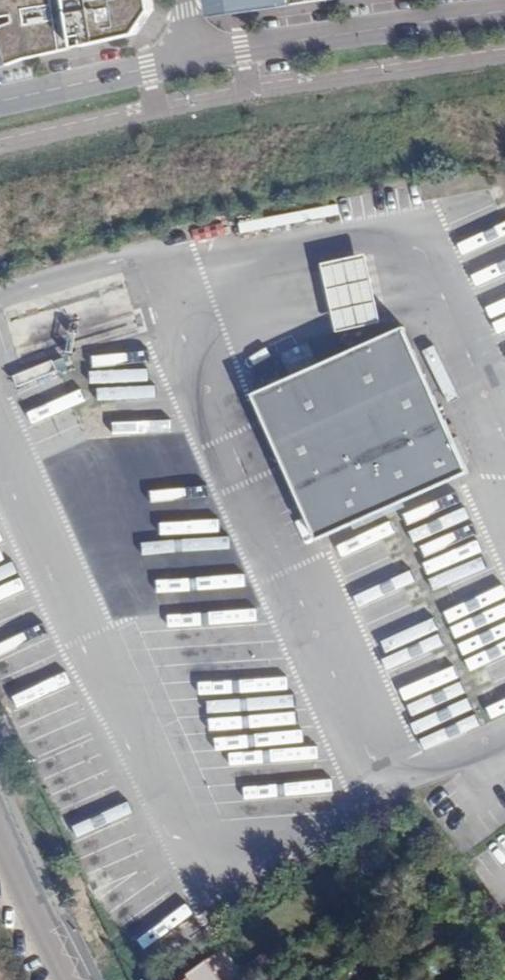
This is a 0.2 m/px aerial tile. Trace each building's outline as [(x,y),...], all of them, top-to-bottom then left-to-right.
[(145,47),(155,31),(151,0),(0,0),(0,75),(145,47)] [(215,30),(413,0),(210,0),(215,30)] [(474,215),(475,217),(461,222),(456,209),(452,210),(504,353),(504,204),(474,215)] [(379,315),(366,255),(323,265),(336,324),(379,315)] [(405,328),(253,396),(318,541),(470,472),(405,328)] [(479,685),(500,677),(504,690),(504,636),(497,638),(501,648),(479,656),(482,663),(487,661),(490,669),(475,674),(479,685)] [(137,937),(186,911),(127,803),(105,815),(113,830),(85,845),(118,905),(137,894),(145,909),(127,919),(137,937)] [(212,960),(184,979),(226,979),(212,960)]
